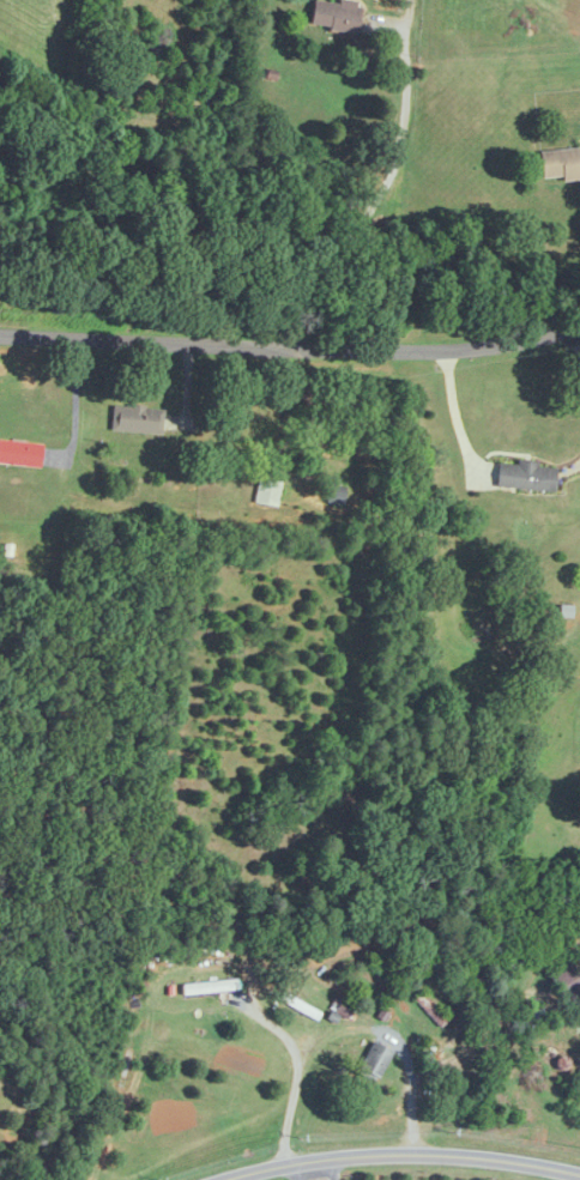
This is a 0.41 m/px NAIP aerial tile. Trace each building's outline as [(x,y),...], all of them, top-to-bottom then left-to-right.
[(310,26),(356,33),(361,8),(314,0),(310,26)] [(541,152),(542,179),(579,177),(579,149),(541,152)] [(163,435),(164,409),(113,407),(112,433),(163,435)] [(0,442),(0,465),(40,467),(41,444),(0,442)] [(537,464),(499,462),(498,489),(554,492),(556,468),(537,467),(537,464)] [(279,507),(282,482),(259,480),(256,504),(279,507)] [(579,990),(579,967),(573,956),(547,974),(565,1000),(579,990)] [(393,1052),(374,1042),(357,1074),(376,1084),(393,1052)]
